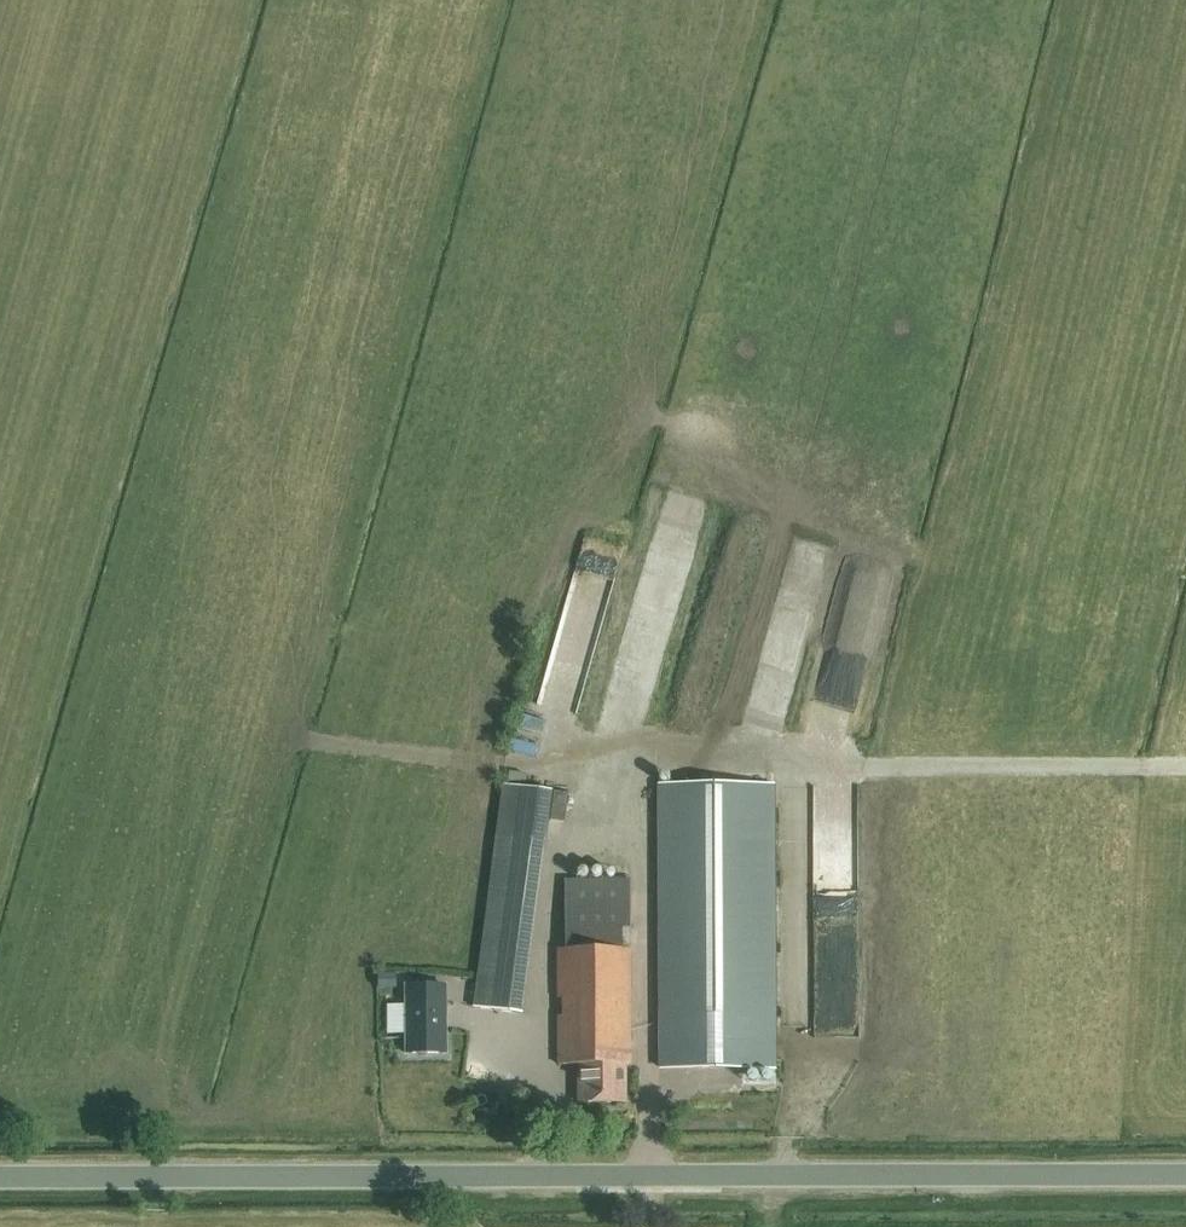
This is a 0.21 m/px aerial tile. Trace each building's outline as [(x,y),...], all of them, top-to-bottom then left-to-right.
[(797,564),(792,582),(819,589),(824,571),(797,564)] [(514,1013),(529,904),(544,789),(502,784),(471,1007),(514,1013)] [(773,784),(657,785),(659,1042),(775,1042),(773,784)] [(856,861),(818,862),(819,885),(857,883),(856,861)] [(564,880),(564,949),(556,949),(557,998),(563,998),(563,1016),(557,1016),(557,1064),(578,1064),(578,1101),(624,1101),(624,1064),(630,1064),(629,927),(621,927),(622,880),(564,880)] [(394,975),(378,975),(378,988),(394,988),(394,975)] [(445,985),(407,985),(407,1053),(445,1053),(445,985)]
